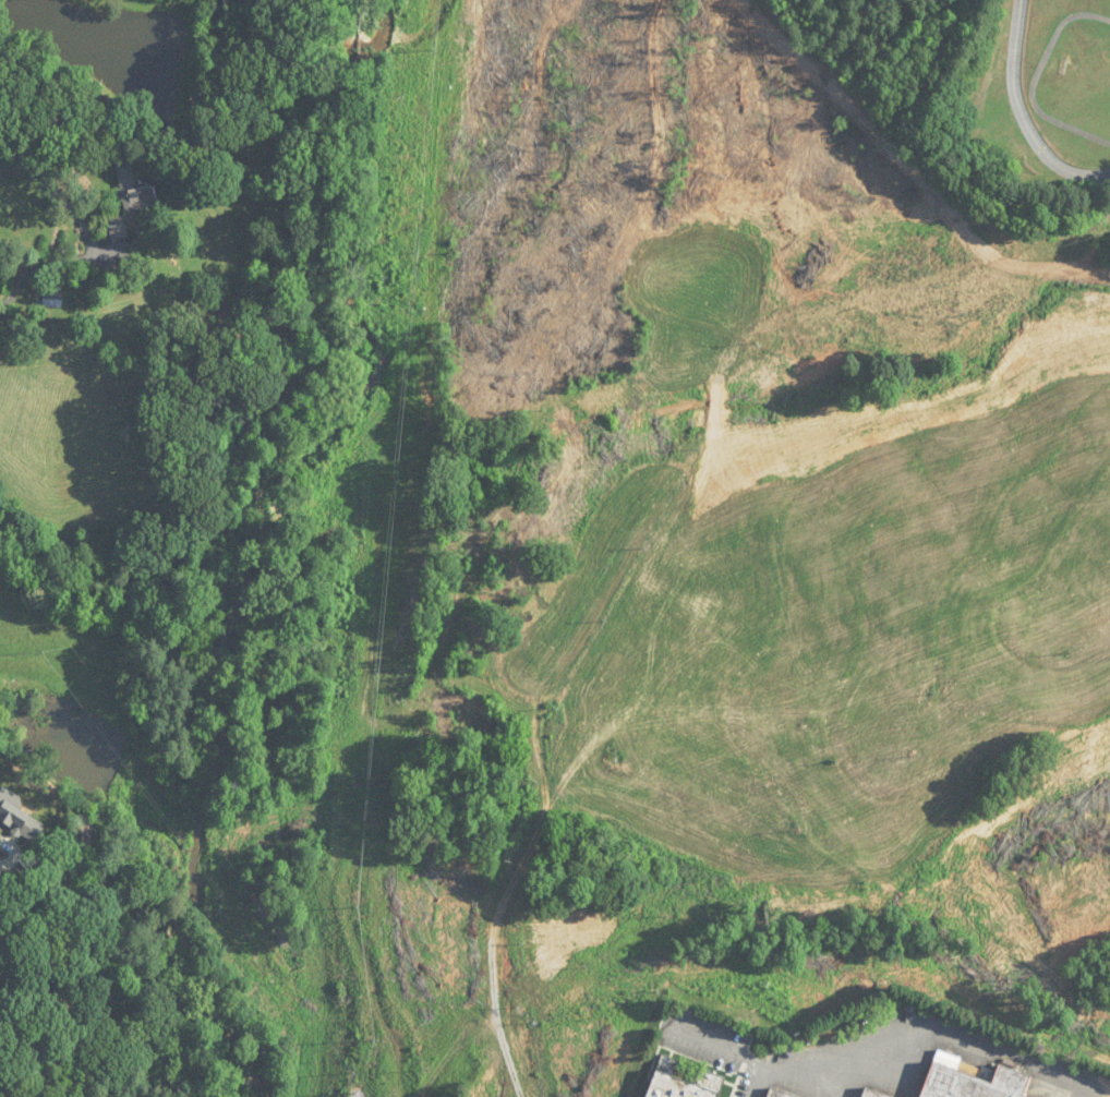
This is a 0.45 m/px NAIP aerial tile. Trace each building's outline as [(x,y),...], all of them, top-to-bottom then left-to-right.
[(116,160),(125,215),(108,218),(112,241),(128,238),(125,223),(136,221),(134,210),(158,206),(155,185),(136,188),(131,158),(116,160)] [(43,280),(43,308),(64,308),(64,280),(43,280)] [(724,1075),(658,1056),(646,1096),(717,1096),(724,1075)] [(923,1096),(1040,1096),(1028,1093),(1036,1073),(1004,1061),(998,1080),(938,1058),(923,1096)] [(864,1089),(861,1096),(889,1096),(864,1089)]
